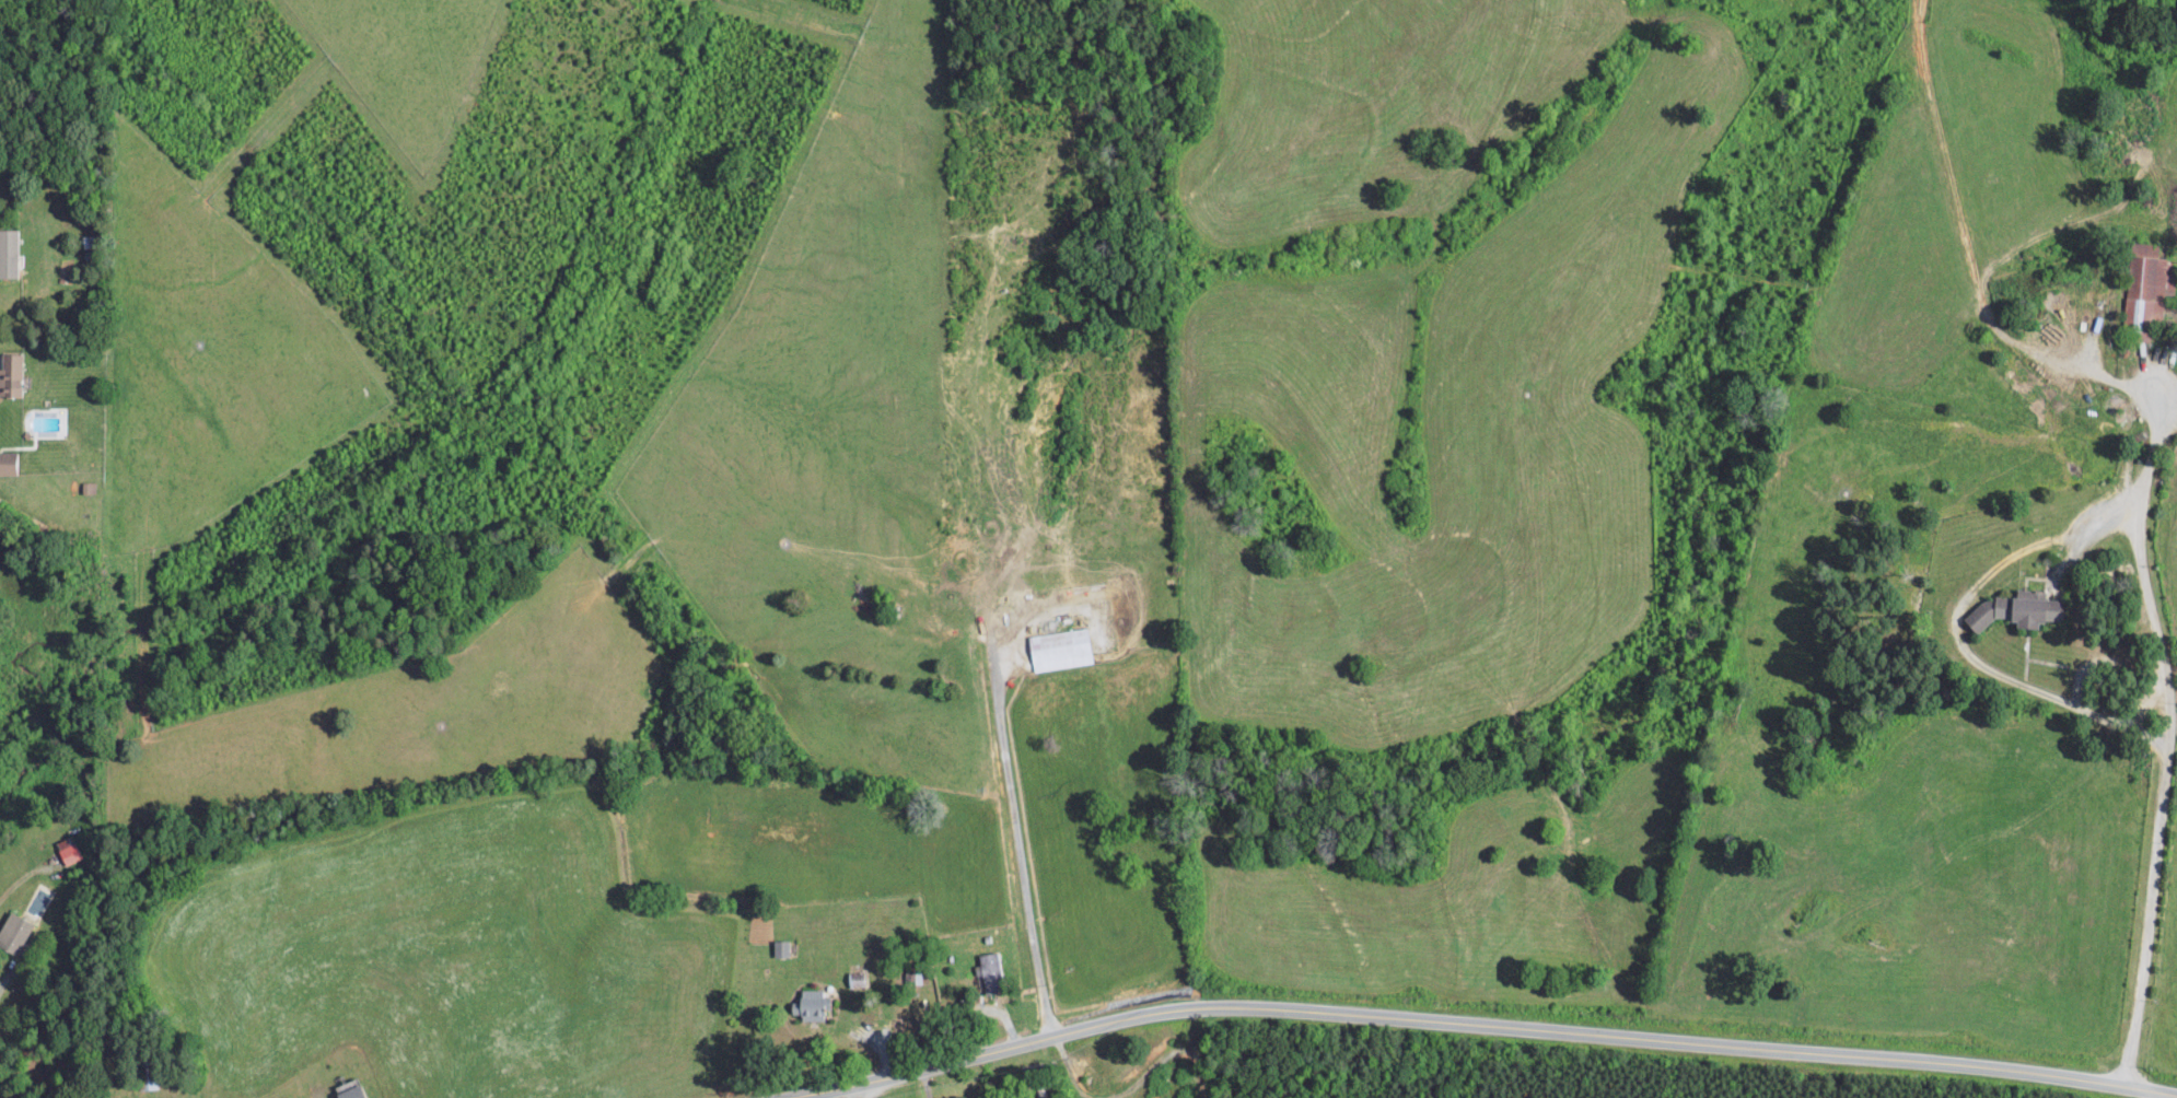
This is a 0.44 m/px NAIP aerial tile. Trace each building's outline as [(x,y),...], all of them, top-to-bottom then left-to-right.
[(16,277),(16,229),(0,229),(0,277),(16,277)] [(2125,319),(2163,323),(2166,297),(2174,298),(2176,272),(2169,271),(2170,259),(2158,258),(2160,244),(2132,242),(2125,319)] [(1,352),(1,367),(0,367),(0,396),(21,396),(22,353),(1,352)] [(17,451),(0,451),(0,475),(17,475),(17,451)] [(2064,599),(2045,598),(2045,590),(2016,590),(2016,596),(1995,596),(1990,600),(1984,600),(1963,618),(1976,634),(1994,619),(2011,619),(2018,627),(2037,628),(2037,620),(2063,621),(2064,599)] [(1032,670),(1092,663),(1087,628),(1028,635),(1032,670)] [(55,843),(66,865),(84,857),(73,834),(55,843)] [(7,912),(0,928),(0,948),(17,955),(32,922),(7,912)] [(788,956),(788,940),(773,941),(774,957),(788,956)] [(983,993),(1003,990),(998,950),(978,953),(983,993)] [(849,987),(865,986),(864,970),(848,971),(849,987)] [(907,982),(922,983),(922,970),(907,970),(907,982)] [(801,1019),(823,1019),(823,1006),(828,1006),(828,995),(822,995),(822,988),(799,988),(799,1000),(790,1000),(790,1012),(801,1012),(801,1019)] [(358,1083),(334,1090),(336,1097),(363,1097),(358,1083)]
